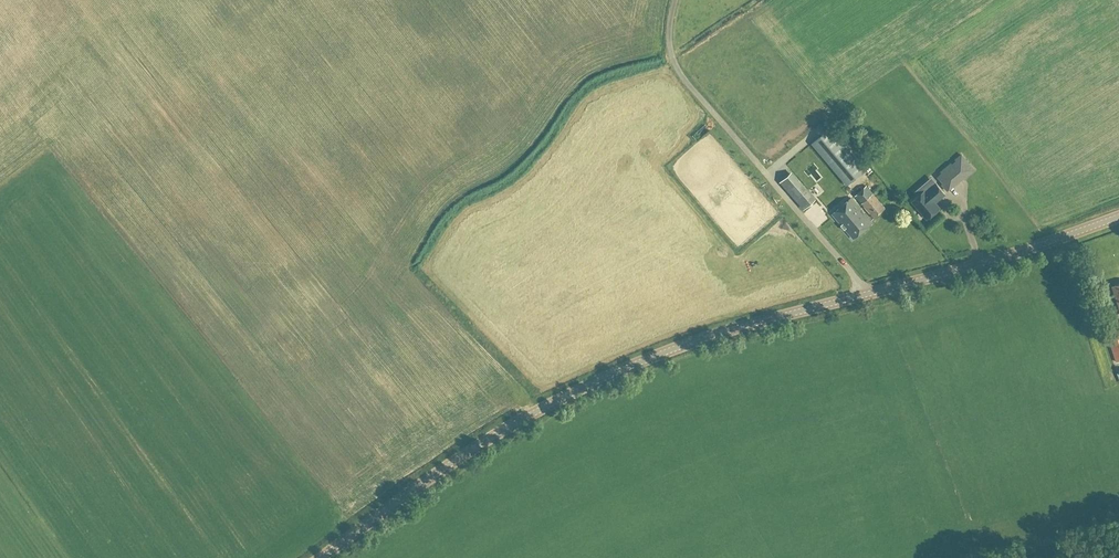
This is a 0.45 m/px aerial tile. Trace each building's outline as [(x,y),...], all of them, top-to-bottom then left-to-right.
[(849,182),(866,168),(832,127),(815,141),(849,182)] [(788,186),(811,166),(800,153),(777,173),(788,186)] [(962,154),(951,163),(956,168),(964,178),(974,169),(962,154)] [(946,177),(956,168),(951,163),(941,171),(943,173),(939,176),(944,182),(942,184),(947,190),(953,185),(946,177)] [(915,191),(918,195),(912,201),(927,219),(940,208),(935,202),(945,194),(931,177),(915,191)] [(874,217),(885,207),(867,185),(855,195),(874,217)] [(807,206),(814,200),(808,193),(801,199),(807,206)] [(776,195),(771,199),(778,207),(782,204),(776,195)] [(853,238),(872,222),(852,198),(833,214),(853,238)] [(1118,361),(1118,338),(1110,341),(1117,362),(1118,361)]
